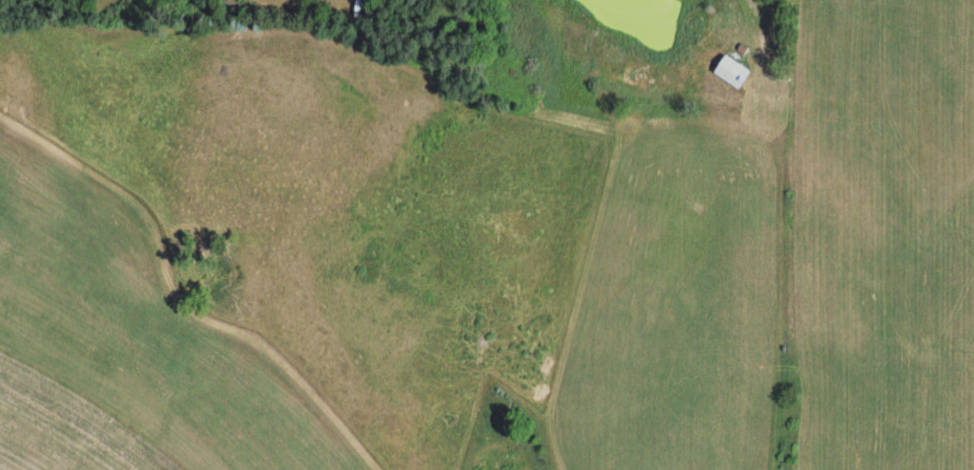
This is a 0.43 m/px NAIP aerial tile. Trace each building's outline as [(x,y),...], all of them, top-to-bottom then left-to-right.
[(714,73),(739,89),(751,72),(726,55),(714,73)]
